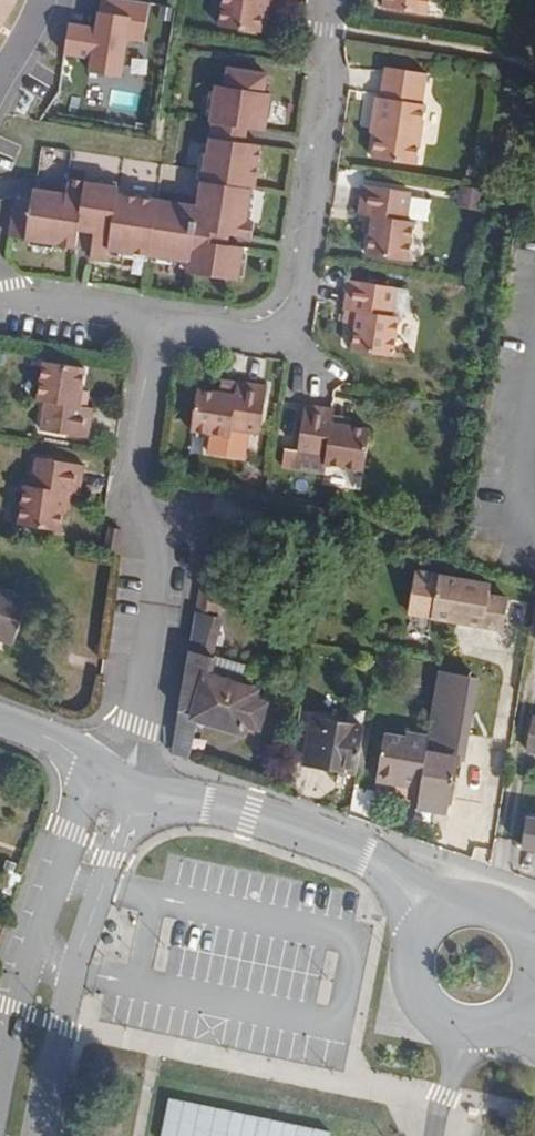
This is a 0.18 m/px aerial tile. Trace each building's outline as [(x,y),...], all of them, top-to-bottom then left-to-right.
[(19,0),(0,0),(0,33),(19,0)] [(74,21),(69,53),(94,57),(92,70),(126,76),(132,39),(146,41),(153,0),(106,0),(101,26),(74,21)] [(265,0),(223,0),(219,25),(260,32),(264,9),(265,0)] [(273,0),(265,0),(264,9),(271,10),(273,0)] [(382,8),(425,15),(428,0),(383,0),(382,8)] [(247,217),(252,186),(255,187),(263,142),(245,140),(248,126),(265,129),(271,90),(264,89),(267,71),(228,65),(225,83),(217,82),(211,120),(214,120),(209,150),(207,150),(199,203),(118,189),(119,184),(86,179),(87,177),(68,173),(66,190),(35,185),(33,196),(16,194),(10,233),(59,241),(58,243),(78,246),(81,227),(95,229),(91,254),(109,257),(111,246),(190,259),(188,269),(239,277),(245,243),(228,241),(229,230),(252,234),(255,219),(247,217)] [(417,165),(426,104),(422,104),(427,73),(383,67),(379,97),(376,97),(373,120),(379,121),(377,135),(374,158),(417,165)] [(377,135),(379,121),(373,120),(370,134),(377,135)] [(483,165),(472,164),(470,177),(480,178),(483,165)] [(411,260),(417,221),(409,220),(413,192),(364,185),(361,214),(368,214),(376,216),(373,233),(370,254),(411,260)] [(373,233),(376,216),(368,214),(366,232),(373,233)] [(399,355),(405,316),(398,315),(402,287),(353,280),(349,309),(356,310),(364,311),(361,329),(358,349),(399,355)] [(361,329),(364,311),(356,310),(353,327),(361,329)] [(84,388),(87,365),(47,358),(40,397),(47,398),(42,427),(91,436),(96,406),(89,405),(81,403),(84,388)] [(262,437),(270,389),(239,384),(238,392),(237,399),(222,397),(199,394),(194,434),(213,438),(210,457),(249,463),(253,435),(262,437)] [(89,405),(91,389),(84,388),(81,403),(89,405)] [(237,399),(238,392),(223,390),(222,397),(237,399)] [(365,472),(371,432),(349,429),(333,426),(334,418),(335,411),(305,407),(298,454),(327,459),(325,466),(365,472)] [(349,429),(350,421),(334,418),(333,426),(349,429)] [(81,492),(85,463),(39,455),(33,483),(26,481),(19,519),(60,527),(64,505),(67,490),(73,491),(81,492)] [(71,506),(73,491),(67,490),(64,505),(71,506)] [(439,526),(433,545),(446,548),(449,530),(439,526)] [(397,541),(396,551),(408,552),(408,542),(397,541)] [(228,547),(209,544),(198,612),(216,617),(228,547)] [(501,629),(506,599),(487,596),(489,585),(438,577),(431,617),(501,629)] [(30,598),(0,588),(0,636),(15,641),(30,598)] [(216,617),(198,612),(194,634),(191,651),(191,653),(188,670),(181,710),(198,715),(246,729),(249,719),(260,723),(265,705),(254,702),(257,691),(239,686),(245,665),(221,657),(215,656),(224,619),(216,617)] [(452,800),(475,657),(444,650),(444,653),(438,686),(429,740),(423,781),(422,789),(421,795),(452,800)] [(180,668),(188,670),(191,653),(183,651),(180,668)] [(438,686),(444,653),(434,651),(428,684),(438,686)] [(188,757),(198,715),(181,710),(174,751),(188,757)] [(358,772),(366,725),(314,716),(307,763),(358,772)] [(423,781),(429,740),(405,735),(405,742),(384,738),(377,781),(400,785),(402,777),(423,781)] [(422,789),(423,781),(402,777),(400,785),(422,789)] [(527,819),(523,848),(534,850),(534,820),(527,819)] [(21,877),(10,873),(2,894),(13,898),(21,877)] [(334,1130),(172,1100),(165,1135),(333,1135),(334,1130)]
